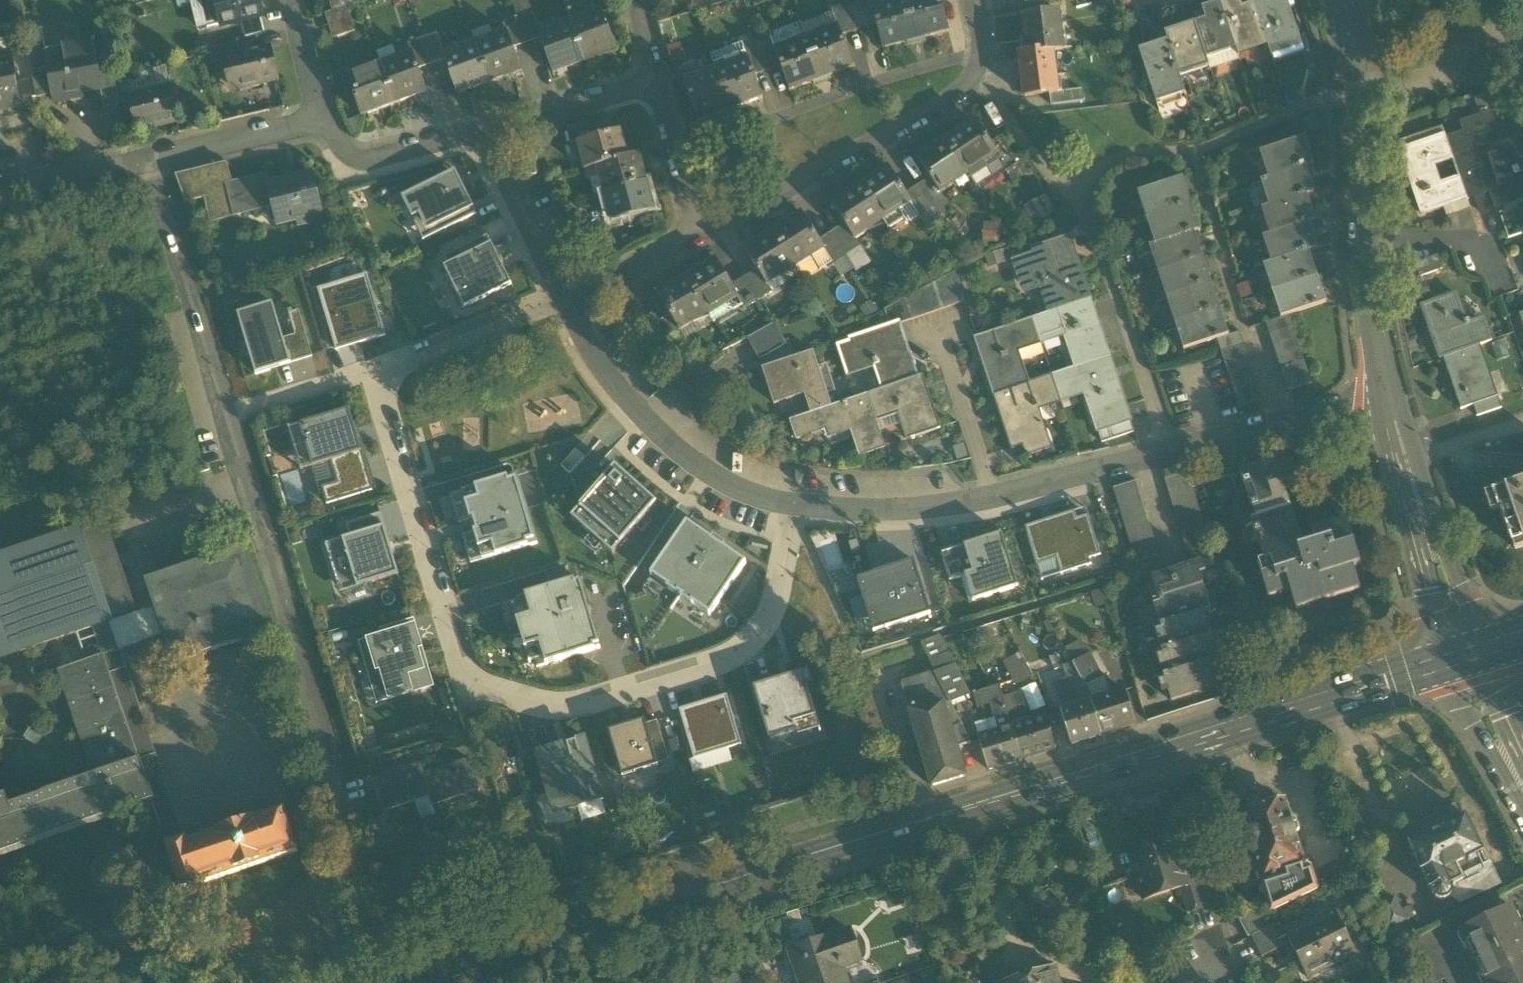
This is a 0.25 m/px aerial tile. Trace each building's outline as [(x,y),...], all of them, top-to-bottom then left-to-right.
[(197,29),(222,23),(216,0),(202,0),(199,1),(199,0),(195,0),(190,1),(197,29)] [(222,24),(240,20),(262,15),(258,0),(216,0),(222,23),(222,24)] [(336,10),(347,6),(361,2),(360,0),(333,0),(336,10)] [(518,16),(533,11),(529,0),(512,0),(518,16)] [(571,23),(585,62),(618,50),(604,11),(600,0),(594,0),(566,10),(571,23)] [(852,5),(833,10),(834,13),(838,27),(839,27),(843,35),(859,31),(877,26),(872,8),(874,8),(871,0),(868,0),(852,5)] [(917,40),(906,0),(902,0),(897,1),(874,8),(872,8),(877,26),(883,49),(917,40)] [(917,40),(949,32),(941,0),(906,0),(917,40)] [(1221,3),(1236,48),(1237,53),(1267,43),(1254,4),(1244,7),(1242,0),(1229,0),(1221,3)] [(1254,4),(1267,43),(1271,57),(1303,47),(1290,9),(1294,7),(1292,0),(1265,0),(1254,4)] [(1207,20),(1195,23),(1206,58),(1236,48),(1221,3),(1203,9),(1207,20)] [(355,30),(347,6),(336,10),(326,13),(334,37),(355,30)] [(533,11),(518,16),(504,21),(508,32),(515,51),(528,46),(543,41),(540,34),(533,11)] [(1024,16),(1029,53),(1052,51),(1063,49),(1058,12),(1024,16)] [(803,24),(807,38),(838,27),(834,13),(803,24)] [(262,15),(240,20),(245,39),(266,32),(262,15)] [(554,73),(585,62),(571,23),(540,34),(543,41),(554,73)] [(1166,33),(1168,41),(1178,71),(1191,67),(1193,72),(1209,67),(1206,58),(1195,23),(1166,33)] [(472,31),(476,43),(494,37),(490,25),(472,31)] [(790,91),(822,79),(807,38),(799,41),(798,37),(802,35),(799,29),(796,31),(794,26),(774,33),(776,38),(772,39),(776,50),(775,50),(781,66),(790,91)] [(838,27),(807,38),(822,79),(854,67),(843,35),(839,27),(838,27)] [(28,43),(44,40),(42,29),(26,32),(28,43)] [(494,37),(476,43),(490,82),(522,71),(515,51),(508,32),(494,37)] [(438,34),(423,39),(410,44),(412,51),(418,68),(432,64),(447,59),(445,54),(438,34)] [(9,54),(6,38),(0,39),(0,55),(9,54)] [(748,57),(754,75),(768,71),(781,66),(775,50),(776,50),(772,39),(759,44),(745,49),(748,57)] [(51,90),(48,70),(46,61),(48,61),(46,51),(44,40),(28,43),(33,73),(37,98),(52,95),(51,90)] [(210,48),(214,63),(230,59),(229,57),(240,54),(237,41),(210,48)] [(1180,77),(1178,71),(1168,41),(1139,51),(1156,103),(1186,94),(1180,77)] [(680,42),(666,46),(671,63),(685,58),(680,42)] [(459,93),(490,82),(476,43),(445,54),(447,59),(459,93)] [(748,57),(745,49),(743,43),(712,54),(716,69),(748,57)] [(376,51),(380,63),(397,57),(393,45),(376,51)] [(78,56),(76,46),(46,51),(48,61),(78,56)] [(230,59),(237,89),(278,80),(270,47),(240,54),(229,57),(230,59)] [(1206,58),(1209,67),(1210,70),(1240,60),(1237,53),(1236,48),(1206,58)] [(397,57),(380,63),(395,103),(426,92),(418,68),(412,51),(397,57)] [(1057,93),(1052,51),(1029,53),(1020,55),(1025,97),(1050,94),(1057,93)] [(2,111),(21,107),(17,85),(15,73),(13,73),(9,54),(0,55),(0,105),(1,105),(2,111)] [(748,57),(716,69),(731,109),(762,98),(754,75),(748,57)] [(363,114),(395,103),(380,63),(349,74),(363,114)] [(128,77),(115,82),(113,64),(98,66),(102,88),(100,89),(102,108),(119,105),(122,127),(137,123),(130,95),(132,95),(128,77)] [(170,64),(128,77),(132,95),(169,85),(175,84),(170,64)] [(1180,77),(1193,72),(1191,67),(1178,71),(1180,77)] [(699,121),(731,109),(716,69),(684,81),(699,121)] [(17,85),(21,107),(34,104),(29,83),(17,85)] [(137,123),(139,131),(154,127),(154,124),(177,118),(169,85),(132,95),(130,95),(137,123)] [(1050,94),(1051,105),(1083,102),(1082,90),(1057,93),(1050,94)] [(1488,93),(1474,98),(1478,111),(1492,106),(1488,93)] [(1468,132),(1447,140),(1465,193),(1476,189),(1490,184),(1497,205),(1499,204),(1511,200),(1508,194),(1521,189),(1517,178),(1521,176),(1518,167),(1514,169),(1509,154),(1494,158),(1495,161),(1483,166),(1476,146),(1499,138),(1491,116),(1466,124),(1468,132)] [(975,121),(946,140),(969,175),(985,164),(998,156),(986,139),(975,121)] [(568,131),(571,143),(579,141),(583,140),(589,138),(594,137),(591,125),(568,131)] [(1402,150),(1446,135),(1442,125),(1399,140),(1402,150)] [(597,166),(601,164),(628,157),(627,156),(620,130),(617,131),(594,137),(589,138),(583,140),(590,167),(597,166)] [(1006,169),(1007,170),(1018,163),(997,131),(986,139),(998,156),(1006,169)] [(1263,139),(1267,150),(1291,142),(1287,131),(1263,139)] [(1467,199),(1465,193),(1447,140),(1446,135),(1402,150),(1424,214),(1443,207),(1467,199)] [(1265,151),(1273,177),(1306,166),(1314,163),(1306,137),(1291,142),(1267,150),(1265,151)] [(583,140),(579,141),(586,168),(590,167),(583,140)] [(942,192),(969,175),(946,140),(919,157),(931,177),(942,192)] [(601,164),(609,191),(646,181),(639,153),(627,156),(628,157),(601,164)] [(993,177),(1006,169),(998,156),(985,164),(993,177)] [(1018,163),(1007,170),(1005,171),(1013,183),(1034,170),(1026,158),(1018,163)] [(226,163),(198,170),(177,175),(186,203),(205,198),(212,224),(235,218),(227,185),(232,184),(226,163)] [(604,192),(609,191),(601,164),(597,166),(604,192)] [(590,167),(586,168),(594,195),(604,192),(597,166),(590,167)] [(891,166),(861,185),(884,221),(900,211),(912,203),(914,201),(908,191),(891,166)] [(1315,191),(1306,166),(1273,177),(1266,179),(1274,205),(1307,194),(1315,191)] [(445,229),(477,213),(456,170),(402,196),(411,215),(420,210),(428,226),(440,220),(445,229)] [(312,173),(270,184),(268,185),(274,207),(279,224),(298,219),(300,223),(324,217),(312,173)] [(235,218),(274,207),(268,185),(270,184),(267,174),(232,184),(227,185),(235,218)] [(931,177),(918,184),(933,209),(946,200),(942,192),(931,177)] [(1142,191),(1151,217),(1191,204),(1183,178),(1142,191)] [(1258,210),(1267,207),(1274,205),(1266,179),(1250,185),(1258,210)] [(654,209),(646,181),(609,191),(616,219),(654,209)] [(933,209),(918,184),(908,191),(914,201),(912,203),(920,216),(920,217),(923,215),(933,209)] [(1476,189),(1485,215),(1501,210),(1499,204),(1497,205),(1490,184),(1476,189)] [(857,238),(884,221),(861,185),(834,202),(847,222),(857,238)] [(609,191),(604,192),(612,220),(616,219),(609,191)] [(1316,220),(1307,194),(1274,205),(1267,207),(1275,233),(1307,222),(1316,220)] [(1049,216),(1040,198),(1025,207),(1034,224),(1049,216)] [(1467,199),(1443,207),(1446,217),(1471,208),(1467,199)] [(954,212),(946,200),(933,209),(941,220),(954,212)] [(912,222),(920,216),(912,203),(900,211),(905,219),(906,221),(912,222)] [(1151,217),(1159,243),(1194,232),(1200,230),(1191,204),(1151,217)] [(931,227),(941,220),(933,209),(923,215),(931,227)] [(420,210),(411,215),(423,239),(445,229),(440,220),(428,226),(420,210)] [(900,211),(884,221),(889,229),(905,219),(900,211)] [(804,213),(774,231),(796,267),(813,257),(826,249),(820,239),(804,213)] [(847,222),(831,232),(844,253),(860,244),(857,238),(847,222)] [(1316,248),(1307,222),(1275,233),(1267,236),(1275,261),(1308,251),(1316,248)] [(1000,224),(984,223),(983,242),(999,243),(1000,224)] [(769,284),(796,267),(774,231),(747,248),(760,269),(769,284)] [(833,261),(844,253),(831,232),(820,239),(826,249),(833,261)] [(1155,245),(1163,270),(1202,257),(1194,232),(1159,243),(1155,245)] [(487,234),(444,256),(448,264),(444,266),(453,285),(452,286),(463,309),(468,306),(468,305),(512,284),(487,234)] [(1046,284),(1055,311),(1058,310),(1089,300),(1091,299),(1070,236),(1034,248),(1036,253),(1014,260),(1022,285),(1043,278),(1045,285),(1046,284)] [(872,263),(860,244),(844,253),(854,269),(856,273),(872,263)] [(820,269),(832,261),(833,261),(826,249),(813,257),(820,269)] [(1004,250),(985,256),(989,268),(1008,261),(1004,250)] [(1317,276),(1308,251),(1275,261),(1268,264),(1276,290),(1317,276)] [(841,277),(854,269),(844,253),(833,261),(832,261),(841,277)] [(1416,263),(1421,276),(1443,268),(1439,256),(1416,263)] [(1163,270),(1171,296),(1211,283),(1202,257),(1163,270)] [(718,259),(688,277),(709,313),(739,295),(733,285),(718,259)] [(760,269),(744,277),(758,301),(773,292),(769,284),(760,269)] [(955,272),(944,278),(954,306),(965,302),(955,272)] [(367,274),(317,289),(335,346),(359,339),(360,343),(386,335),(367,274)] [(1325,303),(1317,276),(1276,290),(1285,316),(1289,315),(1325,303)] [(681,329),(709,313),(688,277),(659,294),(671,314),(680,330),(681,329)] [(747,308),(758,301),(744,277),(733,285),(739,295),(745,305),(747,308)] [(943,309),(954,306),(944,278),(934,283),(943,309)] [(1043,278),(1022,285),(1025,293),(1040,288),(1048,313),(1055,311),(1046,284),(1045,285),(1043,278)] [(1250,281),(1235,286),(1239,299),(1254,294),(1250,281)] [(1427,281),(1413,286),(1417,299),(1431,295),(1427,281)] [(932,313),(943,309),(934,283),(924,289),(932,313)] [(1171,296),(1180,321),(1219,308),(1211,283),(1171,296)] [(921,317),(932,313),(924,289),(914,294),(921,317)] [(911,320),(921,317),(914,294),(904,300),(911,320)] [(709,313),(714,322),(714,323),(745,305),(739,295),(709,313)] [(1440,359),(1445,357),(1481,345),(1492,341),(1484,318),(1472,322),(1471,321),(1469,322),(1468,320),(1466,321),(1457,295),(1422,307),(1440,359)] [(900,324),(911,320),(904,300),(894,305),(900,324)] [(1089,300),(1058,310),(1064,330),(1066,336),(1077,367),(1108,357),(1110,356),(1096,317),(1095,317),(1089,300)] [(273,303),(237,313),(255,374),(291,364),(284,338),(273,303)] [(899,324),(900,324),(894,305),(885,310),(890,326),(898,323),(899,324)] [(1228,335),(1219,308),(1180,321),(1189,348),(1217,338),(1228,335)] [(299,310),(289,313),(296,335),(305,332),(299,310)] [(1040,338),(1064,330),(1058,310),(1055,311),(1048,313),(1033,318),(1040,338)] [(681,329),(684,335),(686,338),(714,322),(709,313),(681,329)] [(659,320),(649,325),(639,331),(650,352),(661,347),(671,341),(684,335),(681,329),(680,330),(671,314),(659,320)] [(1266,322),(1270,334),(1292,326),(1289,315),(1285,316),(1266,322)] [(1040,338),(1033,318),(1009,326),(1016,346),(1040,338)] [(877,364),(886,388),(917,378),(899,324),(898,323),(890,326),(853,338),(854,342),(840,346),(849,373),(872,366),(877,364)] [(748,338),(759,358),(784,345),(773,324),(748,338)] [(983,357),(996,394),(1028,383),(1018,352),(1016,346),(1009,326),(978,336),(985,357),(983,357)] [(1296,337),(1292,326),(1270,334),(1274,345),(1296,337)] [(1040,338),(1042,344),(1066,336),(1064,330),(1040,338)] [(1217,338),(1221,350),(1243,342),(1240,331),(1228,335),(1217,338)] [(296,335),(284,338),(291,364),(313,357),(305,332),(296,335)] [(1300,349),(1296,337),(1274,345),(1277,356),(1300,349)] [(1040,338),(1016,346),(1018,352),(1042,344),(1040,338)] [(359,339),(335,346),(336,350),(360,343),(359,339)] [(1221,350),(1224,361),(1247,354),(1243,342),(1221,350)] [(1490,372),(1481,345),(1445,357),(1462,408),(1474,404),(1499,396),(1498,393),(1493,394),(1486,374),(1490,372)] [(1304,360),(1300,349),(1277,356),(1281,368),(1304,360)] [(805,393),(812,413),(832,406),(828,394),(823,380),(818,364),(813,351),(763,368),(775,403),(805,393)] [(1224,361),(1228,373),(1251,365),(1247,354),(1224,361)] [(1114,376),(1108,357),(1077,367),(1084,388),(1086,394),(1094,418),(1126,407),(1116,376),(1114,376)] [(1308,372),(1304,360),(1281,368),(1285,379),(1308,372)] [(818,364),(823,380),(831,378),(826,362),(818,364)] [(872,366),(880,390),(886,388),(877,364),(872,366)] [(1228,373),(1232,384),(1255,377),(1251,365),(1228,373)] [(1059,396),(1084,388),(1077,367),(1052,375),(1059,396)] [(1311,383),(1308,372),(1285,379),(1289,391),(1311,383)] [(1060,400),(1059,396),(1052,375),(1030,383),(1038,407),(1060,400)] [(921,377),(917,378),(886,388),(880,390),(868,394),(875,417),(902,408),(907,422),(912,437),(941,427),(933,403),(930,404),(921,377)] [(1232,384),(1236,396),(1259,388),(1255,377),(1232,384)] [(836,392),(831,378),(823,380),(828,394),(836,392)] [(1046,433),(1038,407),(1030,383),(1028,383),(996,394),(1013,446),(1022,443),(1026,456),(1052,447),(1047,433),(1046,433)] [(1061,402),(1086,394),(1084,388),(1059,396),(1060,400),(1061,402)] [(1262,399),(1259,388),(1236,396),(1239,407),(1262,399)] [(880,432),(875,417),(868,394),(832,406),(812,413),(791,419),(798,438),(849,421),(861,456),(886,448),(880,432)] [(1474,404),(1478,415),(1502,406),(1499,396),(1474,404)] [(1145,398),(1130,401),(1133,416),(1147,413),(1145,398)] [(1098,431),(1131,420),(1126,407),(1094,418),(1098,431)] [(350,408),(299,423),(306,445),(312,466),(330,460),(357,452),(350,430),(355,429),(350,408)] [(875,417),(880,432),(907,422),(902,408),(875,417)] [(1134,431),(1131,420),(1098,431),(1102,442),(1134,431)] [(294,448),(306,445),(299,423),(288,427),(294,448)] [(362,451),(355,429),(350,430),(357,452),(362,451)] [(306,445),(294,448),(301,469),(312,466),(306,445)] [(575,448),(560,465),(570,472),(584,456),(575,448)] [(359,460),(357,452),(330,460),(337,481),(321,486),(326,503),(373,489),(364,459),(359,460)] [(1247,484),(1250,494),(1283,483),(1299,479),(1291,454),(1241,469),(1245,484),(1247,484)] [(330,460),(312,466),(319,487),(321,486),(337,481),(330,460)] [(602,480),(579,506),(621,544),(658,503),(632,480),(615,466),(602,480)] [(1165,479),(1168,490),(1191,483),(1189,477),(1188,472),(1165,479)] [(517,474),(508,477),(509,480),(516,478),(534,539),(527,542),(528,545),(537,543),(517,474)] [(508,477),(475,487),(478,498),(465,502),(470,519),(473,518),(476,530),(474,531),(479,548),(492,544),(496,555),(528,545),(527,542),(534,539),(516,478),(509,480),(508,477)] [(1114,488),(1117,498),(1139,491),(1136,481),(1114,488)] [(1522,540),(1522,481),(1492,491),(1498,509),(1500,508),(1512,544),(1522,540)] [(1194,494),(1191,483),(1168,490),(1172,501),(1194,494)] [(1291,508),(1283,483),(1250,494),(1247,495),(1254,519),(1291,508)] [(462,491),(465,502),(478,498),(475,487),(462,491)] [(73,509),(66,490),(0,513),(0,534),(73,509)] [(458,522),(470,519),(465,502),(462,491),(450,494),(458,522)] [(1142,500),(1139,491),(1117,498),(1120,507),(1142,500)] [(1198,504),(1194,494),(1172,501),(1175,511),(1198,504)] [(1145,509),(1142,500),(1120,507),(1122,516),(1145,509)] [(1199,509),(1198,504),(1175,511),(1178,522),(1201,515),(1199,509)] [(613,553),(621,544),(579,506),(571,515),(613,553)] [(1298,532),(1291,508),(1254,519),(1250,520),(1258,545),(1298,532)] [(1147,519),(1145,509),(1122,516),(1125,525),(1147,519)] [(1056,559),(1061,574),(1091,564),(1090,558),(1077,518),(1075,511),(1025,526),(1037,565),(1056,559)] [(346,523),(350,535),(384,525),(380,512),(346,523)] [(1088,515),(1077,518),(1090,558),(1101,555),(1088,515)] [(1204,526),(1201,515),(1178,522),(1181,533),(1204,526)] [(1150,528),(1147,519),(1125,525),(1128,535),(1150,528)] [(666,585),(668,586),(678,594),(682,596),(692,603),(694,604),(699,596),(715,607),(746,563),(721,545),(720,546),(712,540),(712,539),(687,522),(656,566),(672,577),(666,585)] [(93,626),(111,620),(110,617),(135,608),(107,523),(81,532),(81,530),(0,557),(0,658),(93,626)] [(1303,548),(1298,532),(1258,545),(1263,561),(1257,563),(1268,598),(1290,591),(1295,610),(1360,589),(1354,568),(1360,566),(1346,523),(1311,535),(1314,545),(1303,548)] [(350,535),(325,543),(335,574),(340,572),(346,589),(348,588),(372,581),(398,573),(384,525),(350,535)] [(1207,534),(1204,526),(1181,533),(1185,543),(1208,536),(1207,534)] [(1153,537),(1150,528),(1128,535),(1131,544),(1153,537)] [(470,563),(482,559),(479,548),(474,531),(462,534),(470,563)] [(964,575),(965,577),(977,573),(984,597),(1019,587),(1002,533),(964,545),(972,572),(964,575)] [(1211,547),(1208,536),(1185,543),(1188,554),(1211,547)] [(1156,546),(1153,537),(1131,544),(1134,553),(1156,546)] [(482,559),(496,555),(492,544),(479,548),(482,559)] [(145,580),(154,607),(155,607),(165,635),(164,636),(173,663),(275,629),(247,545),(145,580)] [(972,572),(964,545),(941,553),(950,581),(965,577),(964,575),(972,572)] [(1159,556),(1156,546),(1134,553),(1136,562),(1159,556)] [(1214,558),(1211,547),(1188,554),(1192,565),(1203,562),(1214,558)] [(1042,580),(1061,574),(1056,559),(1037,565),(1042,580)] [(914,561),(897,566),(899,574),(902,573),(908,592),(923,587),(914,561)] [(1151,578),(1158,600),(1203,586),(1199,574),(1206,572),(1203,562),(1192,565),(1165,574),(1151,578)] [(650,574),(666,585),(672,577),(656,566),(650,574)] [(863,596),(869,617),(881,613),(886,628),(931,614),(923,587),(908,592),(902,573),(899,574),(897,566),(885,570),(885,572),(876,575),(875,573),(857,578),(863,596)] [(340,572),(335,574),(340,590),(346,589),(340,572)] [(973,601),(984,597),(977,573),(965,577),(973,601)] [(525,616),(534,645),(540,643),(546,663),(600,647),(579,578),(525,595),(531,615),(525,616)] [(372,581),(348,588),(353,603),(376,596),(372,581)] [(677,596),(678,594),(668,586),(666,588),(677,596)] [(1210,610),(1203,586),(1158,600),(1153,602),(1160,625),(1205,611),(1210,610)] [(1105,588),(1091,592),(1095,608),(1110,603),(1105,588)] [(531,615),(525,595),(516,597),(518,603),(512,605),(529,662),(535,660),(537,665),(537,666),(546,663),(540,643),(534,645),(531,646),(522,617),(525,616),(531,615)] [(691,605),(692,603),(682,596),(680,598),(691,605)] [(710,615),(715,607),(699,596),(694,604),(710,615)] [(855,621),(869,617),(863,596),(849,600),(855,621)] [(501,602),(522,670),(537,665),(535,660),(529,662),(512,605),(518,603),(516,597),(501,602)] [(121,650),(164,636),(165,635),(155,607),(154,607),(112,622),(121,650)] [(1212,635),(1205,611),(1160,625),(1155,627),(1162,650),(1212,635)] [(874,632),(886,628),(881,613),(869,617),(874,632)] [(534,645),(525,616),(522,617),(531,646),(534,645)] [(382,628),(384,634),(414,625),(413,619),(382,628)] [(187,843),(121,650),(112,622),(111,620),(93,626),(103,656),(104,655),(139,760),(141,759),(155,800),(152,801),(169,849),(187,843)] [(420,646),(414,625),(384,634),(368,639),(377,668),(381,667),(389,696),(411,690),(406,673),(423,668),(417,647),(420,646)] [(1220,658),(1212,635),(1162,650),(1170,674),(1214,660),(1220,658)] [(921,644),(936,675),(950,703),(969,694),(941,638),(921,644)] [(379,675),(385,697),(389,696),(381,667),(377,668),(368,639),(361,641),(371,677),(379,675)] [(1073,663),(1090,654),(1082,639),(1065,648),(1067,652),(1068,652),(1073,663)] [(406,673),(411,690),(431,684),(420,646),(417,647),(423,668),(406,673)] [(1101,677),(1104,676),(1109,673),(1097,650),(1090,654),(1101,677)] [(1002,661),(1014,684),(1031,675),(1019,652),(1002,661)] [(1052,658),(1056,670),(1064,667),(1073,663),(1068,652),(1067,652),(1052,658)] [(1090,654),(1073,663),(1088,692),(1101,736),(1102,736),(1136,725),(1125,690),(1110,694),(1104,676),(1101,677),(1090,654)] [(59,671),(94,775),(139,760),(104,655),(103,656),(59,671)] [(1222,685),(1214,660),(1170,674),(1164,676),(1172,700),(1222,685)] [(1071,745),(1101,736),(1088,692),(1073,663),(1064,667),(1076,699),(1078,699),(1080,705),(1061,710),(1071,745)] [(803,672),(782,678),(784,684),(805,677),(803,672)] [(379,675),(371,677),(378,700),(385,697),(379,675)] [(961,724),(950,703),(936,675),(902,685),(910,711),(945,704),(952,727),(961,724)] [(817,716),(805,677),(784,684),(782,678),(750,687),(759,718),(762,716),(770,744),(799,735),(795,723),(817,716)] [(996,718),(1000,729),(1012,726),(1003,697),(1000,686),(974,694),(978,707),(992,703),(996,718)] [(1022,691),(1003,697),(1012,726),(1031,720),(1022,691)] [(729,748),(742,744),(727,694),(679,709),(694,758),(729,748)] [(966,776),(958,748),(952,727),(945,704),(910,711),(932,786),(966,776)] [(1031,720),(1012,726),(1022,760),(1056,749),(1046,715),(1031,720)] [(799,735),(821,729),(817,716),(795,723),(799,735)] [(974,724),(978,736),(1000,729),(996,718),(974,724)] [(628,728),(646,723),(644,719),(627,724),(628,728)] [(657,719),(646,723),(658,763),(669,760),(657,719)] [(628,728),(627,724),(608,730),(622,776),(658,765),(658,763),(646,723),(628,728)] [(961,724),(952,727),(958,748),(971,744),(969,739),(961,724)] [(989,770),(1022,760),(1012,726),(1000,729),(978,736),(989,770)] [(43,736),(29,727),(22,738),(37,747),(43,736)] [(555,746),(535,751),(547,791),(554,789),(557,802),(573,797),(575,806),(577,805),(601,798),(603,797),(585,737),(568,742),(568,740),(566,740),(567,745),(560,747),(559,744),(555,746)] [(732,761),(729,748),(694,758),(689,759),(693,772),(732,761)] [(139,760),(94,775),(6,806),(2,794),(0,795),(0,853),(152,801),(155,800),(141,759),(139,760)] [(373,779),(384,813),(415,803),(430,798),(433,806),(479,791),(469,759),(423,774),(419,764),(373,779)] [(554,789),(547,791),(554,812),(575,806),(573,797),(557,802),(554,789)] [(715,794),(694,801),(699,817),(720,811),(715,794)] [(435,815),(433,806),(430,798),(415,803),(421,820),(435,815)] [(601,798),(577,805),(582,820),(606,813),(601,798)] [(1253,852),(1262,882),(1293,872),(1291,867),(1304,863),(1295,834),(1297,834),(1299,829),(1296,819),(1292,817),(1290,817),(1286,803),(1281,800),(1241,812),(1250,841),(1255,840),(1258,851),(1253,852)] [(187,844),(187,843),(169,849),(168,849),(183,892),(189,908),(207,902),(201,885),(276,860),(298,852),(284,812),(187,844)] [(1449,897),(1451,895),(1453,891),(1453,886),(1491,867),(1492,867),(1466,814),(1408,842),(1433,893),(1435,896),(1437,898),(1440,899),(1443,899),(1447,898),(1449,897)] [(1129,852),(1137,877),(1183,862),(1175,837),(1129,852)] [(1250,841),(1253,852),(1258,851),(1255,840),(1250,841)] [(1190,884),(1183,862),(1137,877),(1144,899),(1182,888),(1190,885),(1190,884)] [(1309,862),(1304,863),(1291,867),(1293,872),(1262,882),(1263,884),(1259,892),(1267,896),(1272,912),(1318,889),(1309,862)] [(1499,883),(1491,867),(1453,886),(1453,891),(1451,895),(1462,902),(1499,883)] [(1182,888),(1190,911),(1205,906),(1197,881),(1190,884),(1190,885),(1182,888)] [(901,892),(885,897),(888,910),(905,905),(901,892)] [(1380,905),(1390,928),(1414,916),(1409,907),(1402,911),(1395,897),(1380,905)] [(1237,915),(1248,937),(1268,926),(1257,905),(1237,915)] [(1519,935),(1522,933),(1522,931),(1510,905),(1460,929),(1461,930),(1464,929),(1472,945),(1469,947),(1481,972),(1484,971),(1490,982),(1522,982),(1522,944),(1519,935)] [(1287,935),(1307,978),(1348,958),(1356,954),(1351,944),(1336,911),(1287,935)] [(1252,936),(1263,957),(1284,947),(1273,925),(1252,936)] [(801,982),(847,982),(840,962),(859,956),(851,931),(790,951),(801,982)] [(1351,944),(1356,954),(1348,958),(1356,974),(1372,966),(1359,940),(1351,944)] [(722,960),(688,976),(692,982),(732,982),(722,960)] [(1055,966),(1000,982),(1061,982),(1055,966)]
